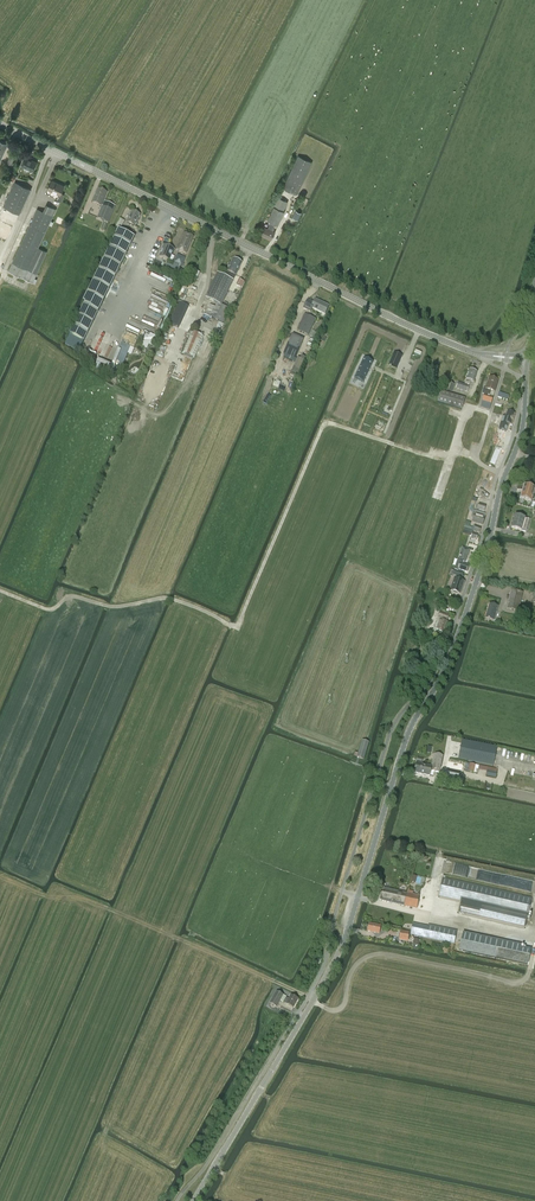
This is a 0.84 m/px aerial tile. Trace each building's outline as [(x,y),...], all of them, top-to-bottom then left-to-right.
[(8,144),(0,140),(0,160),(0,161),(8,144)] [(12,164),(15,156),(11,154),(7,162),(12,164)] [(296,195),(312,162),(299,156),(283,188),(296,195)] [(25,157),(21,166),(33,171),(37,162),(25,157)] [(61,193),(64,186),(52,180),(48,189),(60,195),(57,200),(61,202),(65,195),(61,193)] [(19,214),(30,190),(15,182),(4,207),(19,214)] [(103,201),(107,192),(98,189),(93,203),(101,206),(101,207),(102,207),(97,218),(104,221),(101,229),(105,230),(115,206),(103,201)] [(284,210),(287,202),(277,197),(274,205),(284,210)] [(32,283),(46,252),(38,248),(56,209),(46,205),(43,212),(38,209),(8,272),(32,283)] [(273,231),(275,225),(278,226),(284,213),(274,208),(268,221),(271,223),(268,228),(265,227),(261,235),(271,240),(275,232),(273,231)] [(296,210),(292,217),(298,219),(301,213),(296,210)] [(135,226),(140,215),(132,211),(127,222),(135,226)] [(120,218),(116,228),(121,230),(125,220),(120,218)] [(70,336),(83,343),(135,237),(118,229),(83,303),(85,304),(70,336)] [(193,237),(184,233),(176,250),(186,254),(193,237)] [(174,249),(164,245),(159,256),(169,261),(174,249)] [(182,265),(185,258),(177,255),(174,262),(175,262),(173,266),(171,270),(179,273),(182,275),(184,271),(180,269),(182,265)] [(226,271),(224,275),(217,273),(206,297),(217,303),(215,307),(210,305),(205,314),(224,323),(231,308),(229,307),(228,308),(222,305),(234,280),(229,278),(231,273),(236,276),(242,263),(233,259),(231,264),(230,263),(229,263),(228,266),(228,267),(229,267),(227,271),(226,271)] [(190,278),(188,282),(194,285),(196,280),(197,280),(200,273),(193,270),(190,278)] [(242,287),(245,281),(240,278),(237,284),(242,287)] [(311,312),(312,309),(322,313),(324,309),(327,311),(329,306),(315,300),(314,303),(308,300),(304,309),(311,312)] [(179,328),(188,307),(179,303),(169,324),(179,328)] [(309,336),(316,319),(305,314),(297,331),(309,336)] [(153,345),(157,336),(152,334),(154,330),(139,324),(138,327),(129,324),(126,331),(144,338),(141,345),(148,348),(149,344),(153,345)] [(363,332),(372,337),(375,330),(367,325),(363,332)] [(191,330),(182,353),(194,358),(203,336),(191,330)] [(292,335),(289,343),(297,346),(301,339),(292,335)] [(99,356),(104,343),(95,339),(92,346),(89,345),(88,349),(92,351),(91,353),(99,356)] [(297,346),(289,343),(284,353),(296,358),(300,348),(297,346)] [(393,352),(388,364),(397,368),(402,356),(393,352)] [(364,358),(355,378),(365,382),(374,362),(364,358)] [(108,374),(111,365),(98,359),(94,368),(108,374)] [(477,372),(469,370),(465,384),(469,385),(471,381),(474,382),(477,372)] [(482,394),(484,394),(490,396),(491,391),(495,392),(498,381),(489,378),(486,389),(483,388),(482,394)] [(465,399),(441,391),(437,402),(462,410),(465,399)] [(506,404),(509,395),(499,392),(496,402),(506,404)] [(490,396),(484,394),(480,407),(490,410),(493,397),(490,396)] [(507,412),(504,422),(511,425),(515,414),(507,412)] [(534,491),(534,489),(524,485),(523,491),(518,489),(517,492),(522,494),(520,499),(532,502),(534,491)] [(475,511),(473,511),(471,517),(474,518),(473,522),(483,525),(485,518),(484,517),(485,514),(475,511)] [(511,528),(526,532),(530,519),(515,515),(511,528)] [(458,560),(455,569),(458,571),(459,569),(467,572),(469,566),(462,564),(463,562),(464,562),(466,556),(467,556),(469,550),(463,548),(459,560),(458,560)] [(464,582),(461,580),(462,578),(463,574),(454,571),(452,575),(456,576),(455,579),(454,578),(450,591),(452,591),(453,592),(454,593),(455,593),(457,594),(458,593),(460,594),(461,589),(462,589),(462,586),(463,586),(464,582)] [(511,590),(507,609),(519,611),(523,593),(511,590)] [(498,606),(489,604),(485,618),(488,619),(489,620),(490,619),(494,620),(498,606)] [(449,616),(440,613),(438,617),(441,618),(437,629),(444,632),(448,622),(447,622),(449,616)] [(493,765),(497,747),(462,740),(458,758),(493,765)] [(369,743),(362,741),(358,754),(355,753),(354,757),(364,760),(369,743)] [(443,756),(434,754),(432,766),(421,763),(422,759),(417,758),(414,772),(430,776),(431,771),(433,771),(439,773),(440,765),(442,765),(443,756)] [(465,771),(477,774),(479,766),(467,763),(465,771)] [(487,771),(486,775),(496,777),(497,773),(497,769),(488,767),(487,771)] [(443,784),(457,788),(459,777),(445,774),(443,784)] [(480,869),(477,880),(533,891),(534,880),(480,869)] [(459,912),(525,927),(531,898),(441,878),(438,896),(462,901),(459,912)] [(404,906),(407,893),(384,888),(379,887),(377,899),(404,906)] [(419,896),(407,893),(404,906),(417,909),(419,896)] [(368,931),(379,934),(381,925),(369,923),(368,931)] [(456,931),(428,926),(428,928),(413,924),(410,935),(454,944),(456,931)] [(401,931),(399,940),(407,942),(409,933),(401,931)] [(496,958),(500,941),(463,933),(459,950),(496,958)] [(504,940),(509,961),(530,956),(524,935),(504,940)] [(278,992),(272,1004),(277,1007),(281,1001),(283,1002),(293,1008),(298,999),(291,995),(289,999),(286,998),(286,997),(284,995),(278,992)]
